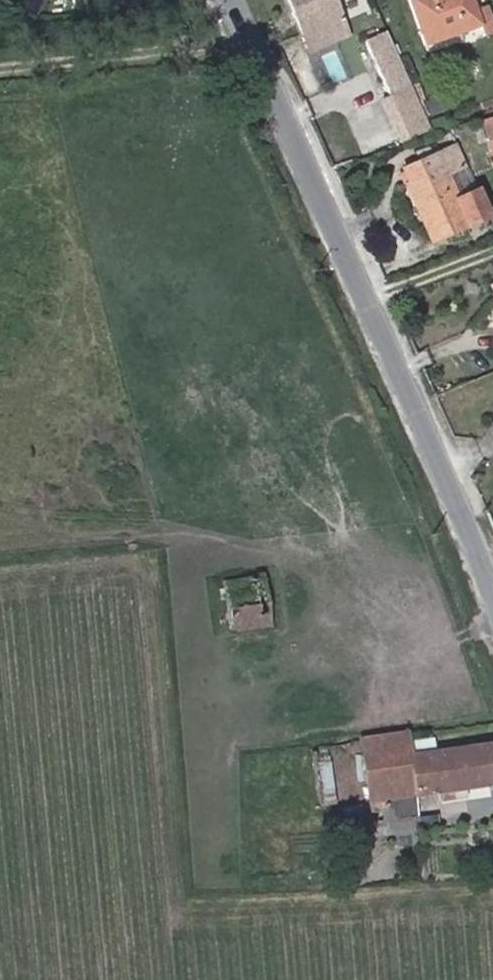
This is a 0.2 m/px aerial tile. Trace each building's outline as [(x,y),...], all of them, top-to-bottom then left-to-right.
[(359,43),(341,0),(308,0),(302,3),(331,72),(353,62),(347,48),(359,43)] [(492,19),(486,0),(442,0),(427,5),(442,53),(492,37),(492,18),(492,19)] [(411,147),(405,124),(388,129),(393,153),(411,147)] [(492,164),(492,125),(479,131),(492,164)] [(388,129),(369,136),(376,159),(393,153),(388,129)] [(413,154),(411,147),(393,153),(395,161),(413,154)] [(448,248),(492,228),(492,206),(468,150),(420,172),(438,211),(431,214),(448,248)] [(376,159),(379,167),(395,161),(393,153),(376,159)] [(224,579),(230,629),(268,624),(262,574),(224,579)] [(409,742),(407,733),(361,739),(361,744),(368,799),(415,793),(409,742)] [(433,751),(431,740),(409,742),(415,793),(437,790),(438,800),(467,796),(466,787),(492,783),(492,742),(433,751)] [(319,757),(325,803),(337,801),(331,756),(319,757)] [(390,800),(393,812),(417,809),(415,796),(390,800)] [(353,843),(350,812),(335,814),(339,844),(353,843)] [(376,832),(414,830),(413,817),(376,819),(376,832)]
